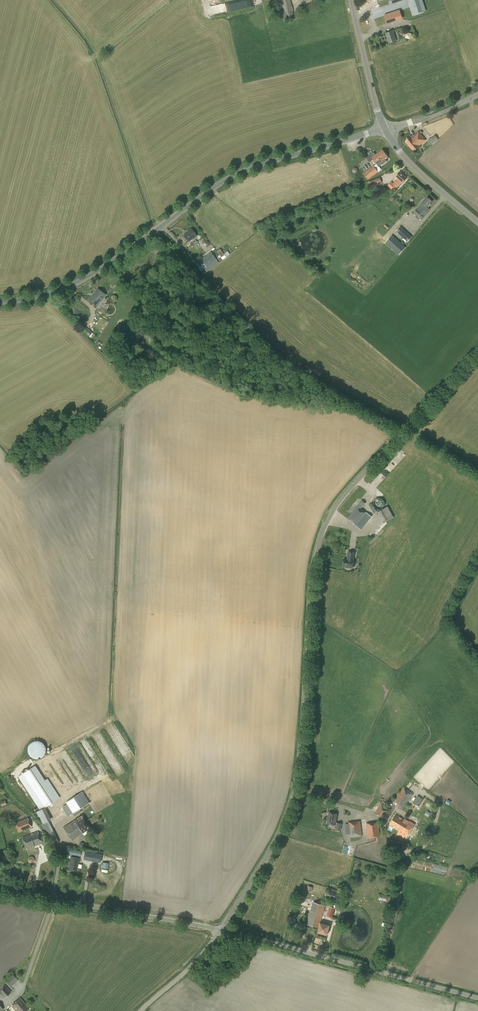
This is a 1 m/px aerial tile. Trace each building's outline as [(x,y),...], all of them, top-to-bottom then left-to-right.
[(294,18),(290,0),(280,0),(284,20),(294,18)] [(409,4),(413,16),(423,13),(418,0),(414,0),(411,1),(411,3),(409,4)] [(273,16),(281,14),(279,4),(275,5),(276,7),(270,8),(272,15),(273,15),(273,16)] [(395,12),(384,16),(387,24),(398,20),(395,12)] [(389,43),(396,41),(393,31),(386,34),(389,43)] [(426,140),(418,132),(413,136),(413,135),(406,142),(414,151),(419,147),(419,146),(426,140)] [(430,146),(438,139),(435,135),(427,142),(430,146)] [(388,157),(382,150),(375,155),(373,153),(367,158),(370,162),(373,159),(379,167),(386,161),(385,159),(388,157)] [(368,180),(378,172),(373,166),(363,173),(368,180)] [(394,191),(407,178),(400,172),(395,177),(397,179),(393,184),(391,182),(388,185),(394,191)] [(374,187),(382,182),(379,177),(371,182),(374,187)] [(421,218),(429,209),(428,208),(431,204),(430,203),(432,201),(428,198),(423,203),(424,205),(416,214),(421,218)] [(401,236),(406,231),(400,226),(396,231),(401,236)] [(194,237),(196,236),(191,229),(188,231),(183,235),(188,241),(194,237)] [(405,247),(392,235),(386,242),(385,242),(384,244),(378,250),(376,253),(358,273),(373,286),(382,276),(371,265),(372,264),(383,274),(391,266),(381,256),(383,254),(392,262),(397,256),(389,249),(391,247),(399,255),(405,247)] [(223,254),(220,249),(217,251),(219,253),(216,255),(217,257),(217,256),(219,259),(221,258),(222,259),(229,254),(227,251),(223,254)] [(203,274),(219,262),(210,252),(201,259),(204,263),(201,266),(200,264),(197,266),(203,274)] [(96,306),(105,295),(98,289),(89,300),(96,306)] [(89,340),(94,334),(85,326),(82,330),(85,333),(84,335),(89,340)] [(378,509),(379,509),(380,509),(381,509),(382,509),(382,508),(383,508),(384,507),(384,506),(384,505),(385,504),(385,503),(384,502),(384,501),(383,500),(382,499),(381,499),(381,498),(380,498),(379,498),(378,498),(377,499),(376,499),(375,500),(374,501),(374,502),(374,503),(373,504),(374,505),(374,506),(374,507),(375,507),(375,508),(376,509),(377,509),(378,509)] [(361,529),(372,516),(362,508),(366,503),(361,500),(347,518),(350,521),(350,520),(353,523),(353,524),(356,526),(356,525),(361,529)] [(389,506),(377,512),(383,523),(394,517),(389,506)] [(353,560),(355,552),(349,551),(347,559),(344,559),(343,566),(346,567),(346,568),(350,568),(350,567),(353,568),(354,560),(353,560)] [(35,758),(36,759),(38,759),(39,758),(41,758),(42,757),(43,756),(44,755),(45,754),(45,752),(46,751),(46,749),(46,748),(45,746),(44,745),(44,744),(42,742),(41,742),(40,741),(38,741),(37,740),(35,740),(34,741),(32,741),(31,742),(30,743),(29,745),(28,746),(28,748),(27,749),(28,751),(28,752),(28,754),(29,755),(30,756),(32,757),(33,758),(35,758)] [(18,776),(40,810),(45,807),(60,798),(53,788),(51,789),(35,765),(18,776)] [(407,803),(413,794),(404,787),(397,796),(407,803)] [(83,791),(65,801),(67,804),(62,806),(68,816),(73,813),(74,815),(81,811),(79,808),(89,803),(83,791)] [(418,805),(423,799),(418,795),(413,802),(418,805)] [(411,805),(407,803),(397,796),(394,801),(400,805),(398,807),(402,810),(405,806),(409,809),(411,805)] [(382,818),(389,810),(382,804),(375,812),(382,818)] [(341,830),(342,823),(336,822),(337,814),(329,813),(327,824),(335,825),(335,826),(336,826),(336,829),(341,830)] [(401,824),(404,819),(395,814),(389,825),(399,831),(401,827),(402,828),(403,826),(402,825),(403,825),(401,824)] [(72,840),(90,828),(82,815),(63,827),(72,840)] [(32,829),(28,818),(14,823),(18,832),(30,828),(30,830),(32,829)] [(401,827),(399,831),(398,831),(407,837),(414,824),(409,821),(409,822),(404,819),(401,824),(403,825),(402,825),(403,826),(402,828),(401,827)] [(350,837),(362,836),(360,821),(348,822),(350,837)] [(368,838),(380,837),(378,822),(366,823),(368,838)] [(27,849),(34,846),(34,845),(42,843),(37,831),(22,837),(27,849)] [(101,855),(85,852),(83,859),(100,863),(101,855)] [(77,870),(79,858),(71,857),(69,869),(77,870)] [(337,902),(341,886),(328,883),(324,898),(337,902)] [(338,909),(339,905),(326,901),(325,905),(329,907),(327,916),(332,918),(335,908),(338,909)] [(319,922),(320,923),(325,905),(313,902),(307,924),(318,927),(319,922)] [(330,925),(320,923),(319,922),(318,927),(319,927),(317,932),(327,935),(330,925)] [(14,975),(6,982),(11,986),(18,979),(14,975)] [(11,991),(4,983),(0,987),(0,994),(4,998),(11,991)] [(29,1008),(20,997),(11,1005),(16,1010),(26,1010),(29,1008)]
